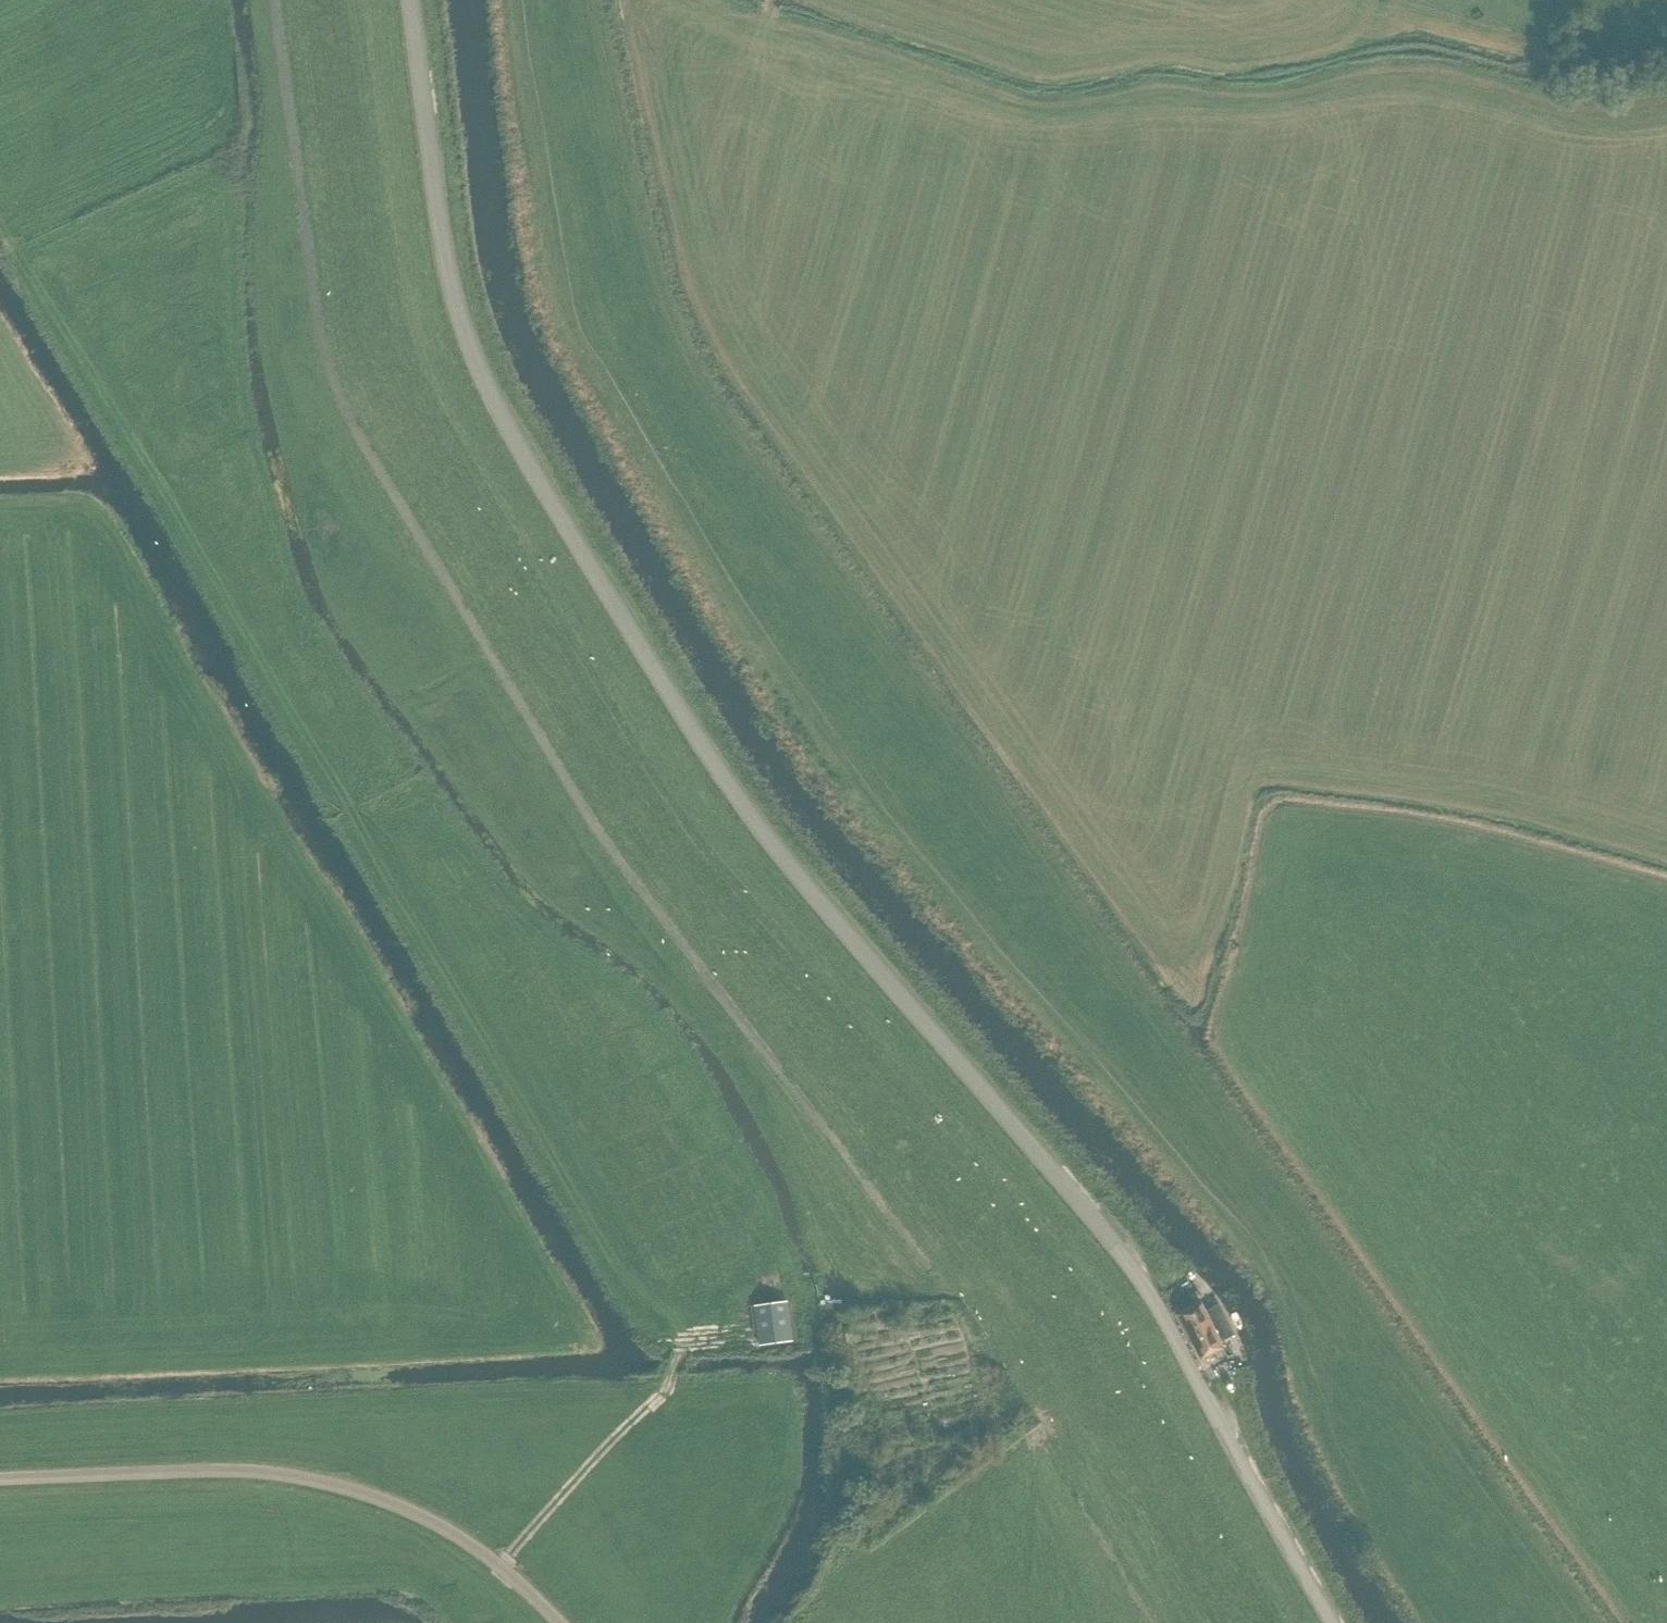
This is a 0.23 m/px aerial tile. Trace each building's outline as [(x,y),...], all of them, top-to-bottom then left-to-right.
[(760,1346),(793,1341),(788,1301),(754,1306),(760,1346)] [(1219,1305),(1205,1312),(1204,1310),(1208,1308),(1205,1303),(1179,1316),(1201,1360),(1227,1347),(1225,1342),(1221,1344),(1220,1342),(1234,1335),(1219,1305)]
